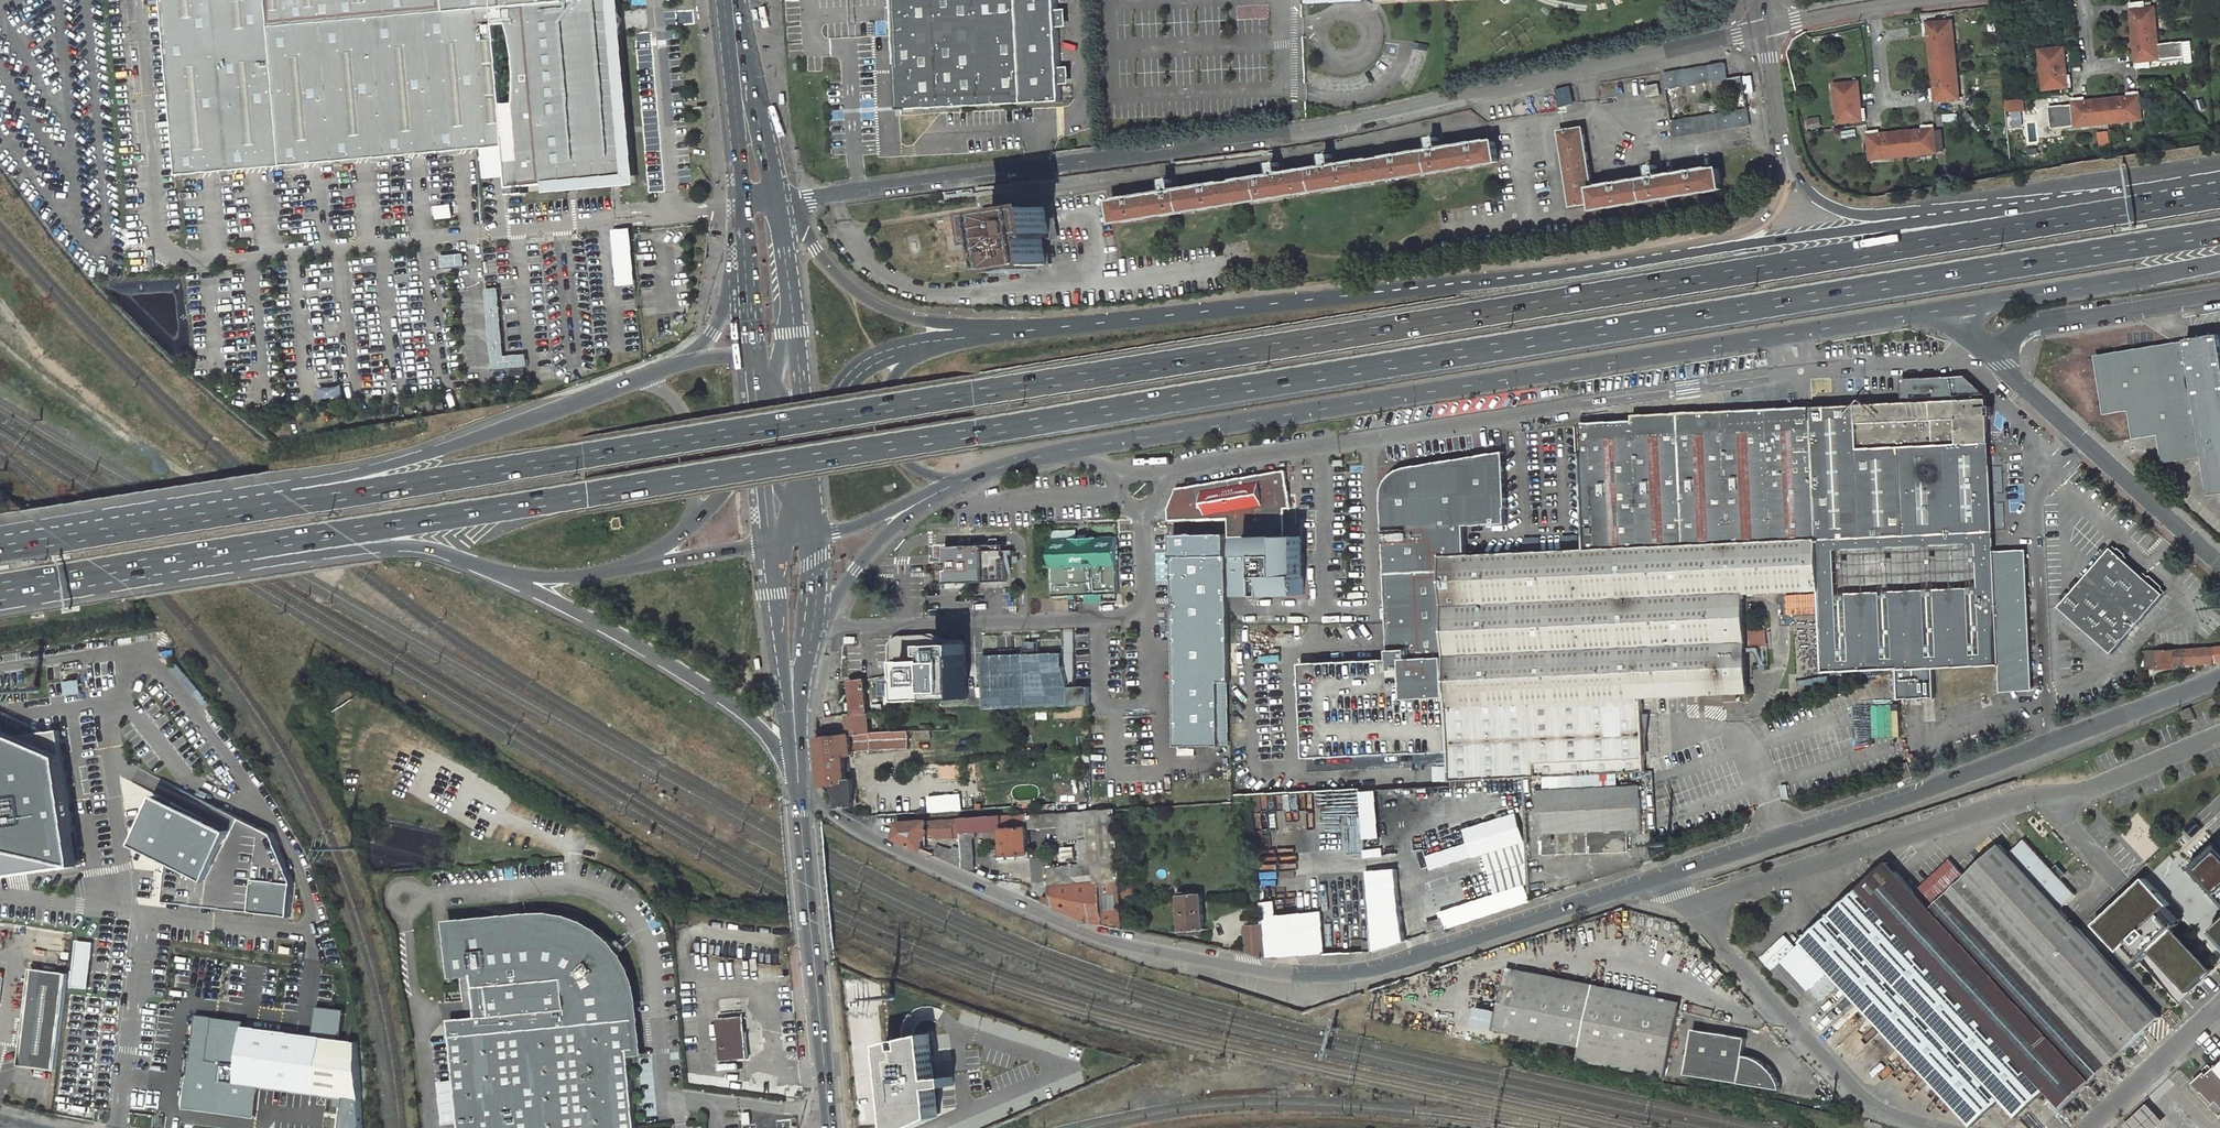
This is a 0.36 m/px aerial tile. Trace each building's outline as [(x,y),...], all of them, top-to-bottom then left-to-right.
[(179,173),(507,146),(511,187),(611,178),(612,180),(619,178),(623,173),(627,167),(629,160),(626,161),(612,0),(164,0),(179,173)] [(1019,0),(895,0),(900,110),(1025,104),(1019,0)] [(1025,104),(1061,101),(1060,83),(1070,83),(1069,67),(1060,67),(1058,27),(1067,27),(1067,9),(1057,9),(1057,0),(1019,0),(1025,104)] [(2144,2),(2131,3),(2134,36),(2157,33),(2156,25),(2153,26),(2151,8),(2145,8),(2144,2)] [(1948,22),(1925,24),(1925,32),(1930,32),(1932,61),(1956,60),(1955,42),(1950,42),(1948,22)] [(2157,33),(2134,36),(2137,67),(2151,66),(2150,60),(2185,57),(2183,42),(2158,44),(2157,33)] [(2065,49),(2040,52),(2041,68),(2045,67),(2047,90),(2071,87),(2070,79),(2067,78),(2065,49)] [(1956,60),(1932,61),(1935,92),(1931,92),(1931,100),(1932,100),(1954,98),(1953,76),(1957,76),(1956,60)] [(1662,74),(1664,90),(1723,81),(1721,65),(1662,74)] [(1664,90),(1669,121),(1745,109),(1740,79),(1723,81),(1664,90)] [(1866,112),(1862,113),(1859,82),(1834,84),(1836,101),(1840,101),(1842,122),(1867,120),(1866,112)] [(1656,83),(1645,85),(1646,95),(1657,93),(1656,83)] [(1555,89),(1560,106),(1576,102),(1571,85),(1555,89)] [(2141,116),(2139,92),(2131,93),(2132,97),(2107,99),(2109,123),(2120,122),(2120,118),(2141,116)] [(2076,126),(2075,123),(2097,120),(2098,124),(2109,123),(2107,99),(2081,102),(2081,98),(2073,99),(2073,104),(2050,107),(2052,128),(2076,126)] [(2008,111),(2025,111),(2025,99),(2007,99),(2008,111)] [(1745,109),(1669,121),(1671,138),(1748,127),(1745,109)] [(1809,128),(1821,126),(1819,118),(1808,120),(1809,128)] [(1934,131),(1934,125),(1926,126),(1926,129),(1901,132),(1904,156),(1915,155),(1915,151),(1936,149),(1934,131)] [(1581,128),(1558,131),(1569,203),(1591,200),(1590,189),(1581,128)] [(1843,139),(1857,137),(1856,130),(1842,132),(1843,139)] [(1904,156),(1901,132),(1876,134),(1876,131),(1868,132),(1870,156),(1892,153),(1892,157),(1904,156)] [(1936,149),(1936,150),(1943,150),(1941,131),(1934,131),(1936,149)] [(2109,132),(2099,133),(2100,147),(2111,146),(2109,132)] [(1113,203),(1116,224),(1497,163),(1494,142),(1441,151),(1439,137),(1431,139),(1433,152),(1335,168),(1333,155),(1325,157),(1327,169),(1282,176),(1279,163),(1273,165),(1274,177),(1175,194),(1172,181),(1166,182),(1168,195),(1113,203)] [(1657,166),(1648,167),(1650,180),(1590,189),(1591,200),(1593,210),(1722,189),(1719,168),(1659,178),(1657,166)] [(1003,216),(994,217),(997,244),(1005,243),(1008,272),(1050,266),(1046,236),(1052,236),(1048,209),(1030,211),(1030,216),(1013,219),(1012,214),(1003,216)] [(634,228),(613,229),(617,285),(637,284),(634,228)] [(442,255),(442,268),(466,266),(465,254),(442,255)] [(527,353),(505,355),(501,288),(486,289),(491,370),(528,367),(527,353)] [(2097,351),(2106,414),(2131,410),(2135,438),(2160,435),(2164,462),(2208,456),(2213,494),(2219,493),(2219,335),(2097,351)] [(2000,666),(1988,417),(1993,417),(1992,408),(1988,408),(1988,401),(1963,380),(1903,383),(1904,405),(1633,414),(1633,420),(1583,423),(1587,549),(1817,538),(1820,589),(1823,673),(1897,670),(1898,697),(1934,696),(1933,668),(2000,666)] [(1506,523),(1504,450),(1413,467),(1402,469),(1394,474),(1387,480),(1384,489),(1383,498),(1390,660),(1303,662),(1305,758),(1451,752),(1443,555),(1466,554),(1465,526),(1506,523)] [(1169,509),(1169,519),(1229,517),(1229,532),(1229,536),(1245,536),(1285,536),(1285,508),(1291,508),(1285,471),(1177,488),(1169,509)] [(1219,681),(1230,681),(1229,560),(1229,536),(1229,532),(1174,533),(1176,745),(1220,745),(1219,681)] [(1245,536),(1229,536),(1229,560),(1245,560),(1245,536)] [(1285,536),(1245,536),(1245,560),(1246,594),(1304,593),(1302,536),(1285,536)] [(1117,537),(1051,539),(1053,595),(1119,594),(1117,537)] [(1817,538),(1587,549),(1466,554),(1443,555),(1451,752),(1452,780),(1535,778),(1646,772),(1641,698),(1724,694),(1724,699),(1737,698),(1737,694),(1749,693),(1745,592),(1820,589),(1817,538)] [(1006,544),(945,546),(946,583),(1007,581),(1006,544)] [(2112,550),(2060,607),(2112,656),(2164,597),(2112,550)] [(945,640),(945,644),(967,643),(967,632),(928,634),(945,640)] [(928,634),(899,635),(895,637),(892,643),(891,647),(893,675),(883,676),(894,685),(893,677),(904,677),(905,693),(909,693),(910,698),(969,697),(967,643),(945,644),(945,640),(928,634)] [(1026,642),(1026,654),(1041,654),(1040,642),(1026,642)] [(2186,650),(2187,667),(2217,665),(2219,664),(2219,648),(2186,650)] [(2158,666),(2177,665),(2176,650),(2157,651),(2158,665),(2158,666)] [(2177,665),(2177,668),(2187,667),(2186,650),(2176,650),(2177,665)] [(2147,666),(2158,665),(2157,651),(2146,652),(2147,666)] [(1090,705),(1089,652),(1070,653),(1071,687),(1070,687),(1071,706),(1090,705)] [(984,655),(986,709),(1071,706),(1070,687),(1071,687),(1070,653),(1041,654),(1026,654),(984,655)] [(904,677),(893,677),(894,685),(894,694),(905,693),(904,677)] [(850,681),(852,715),(866,714),(864,681),(864,679),(850,681)] [(2179,712),(2184,725),(2194,721),(2189,708),(2179,712)] [(867,736),(866,714),(852,715),(852,718),(849,718),(851,737),(867,736)] [(0,731),(0,878),(84,866),(64,727),(9,735),(0,731)] [(910,751),(909,734),(867,736),(851,737),(853,755),(910,751)] [(846,758),(844,737),(820,738),(824,786),(836,786),(837,794),(841,794),(842,807),(857,807),(854,781),(848,781),(846,758)] [(853,755),(851,737),(844,737),(846,758),(853,758),(853,755)] [(1906,778),(1906,779),(1915,776),(1914,775),(1910,764),(1901,768),(1906,778)] [(1436,767),(1436,780),(1449,780),(1449,767),(1436,767)] [(203,880),(171,864),(166,902),(290,916),(293,880),(275,834),(170,782),(161,797),(228,831),(203,880)] [(1641,786),(1539,791),(1540,813),(1545,813),(1547,834),(1541,835),(1542,856),(1629,850),(1628,834),(1627,830),(1643,829),(1641,786)] [(1382,838),(1379,790),(1360,791),(1363,839),(1382,838)] [(928,795),(929,812),(963,811),(962,793),(928,795)] [(161,797),(137,846),(171,864),(203,880),(228,831),(161,797)] [(1053,904),(1091,921),(1127,928),(1123,880),(1122,880),(1117,811),(1061,814),(1060,814),(1061,815),(1061,826),(1063,842),(1081,841),(1081,845),(1077,846),(1078,852),(1082,851),(1083,866),(1051,869),(1053,904)] [(1002,816),(1004,830),(1029,828),(1028,817),(1028,814),(1002,816)] [(1029,828),(1061,826),(1061,815),(1060,814),(1061,814),(1028,817),(1029,828)] [(1518,814),(1466,827),(1470,843),(1427,854),(1431,870),(1485,856),(1494,894),(1536,883),(1518,814)] [(1002,816),(961,819),(961,820),(962,825),(962,832),(973,831),(973,838),(978,838),(978,831),(985,831),(1004,830),(1002,816)] [(928,827),(936,826),(936,831),(954,830),(954,826),(954,820),(929,822),(928,827)] [(898,838),(897,838),(900,840),(924,850),(928,827),(929,822),(930,821),(901,822),(898,838)] [(1029,828),(1004,830),(1004,838),(1001,838),(1001,844),(1005,844),(1006,856),(1031,854),(1029,828)] [(1004,830),(985,831),(988,839),(1001,838),(1004,838),(1004,830)] [(973,838),(973,831),(962,832),(964,857),(964,865),(964,866),(975,871),(973,838)] [(1967,869),(2129,1047),(2162,1015),(2163,1014),(2065,906),(2080,892),(2065,876),(2068,872),(2060,863),(2057,867),(2029,837),(2014,851),(2006,841),(1971,874),(1967,869)] [(964,857),(938,846),(935,852),(964,865),(964,857)] [(1062,863),(1076,862),(1076,852),(1075,847),(1061,848),(1062,863)] [(1866,886),(2019,1052),(2051,1088),(2054,1091),(2066,1104),(2129,1047),(1967,869),(1956,858),(1922,888),(1895,860),(1866,886)] [(1389,899),(1387,869),(1365,870),(1367,900),(1389,899)] [(2134,917),(2128,912),(2116,923),(2151,961),(2147,964),(2172,991),(2175,987),(2183,996),(2219,961),(2219,888),(2206,873),(2179,898),(2177,894),(2178,893),(2170,884),(2134,917)] [(1464,885),(1454,888),(1456,897),(1467,893),(1464,885)] [(1137,886),(1126,886),(1126,897),(1136,897),(1137,886)] [(2019,1052),(1866,886),(1802,945),(1787,958),(1814,987),(1836,968),(1979,1122),(2007,1097),(2023,1114),(2051,1088),(2019,1052)] [(1522,890),(1448,913),(1438,916),(1440,923),(1424,928),(1426,936),(1526,903),(1522,890)] [(1204,895),(1182,896),(1185,930),(1207,928),(1204,895)] [(1400,915),(1399,898),(1389,899),(1367,900),(1368,921),(1400,915)] [(1322,910),(1264,915),(1265,922),(1269,954),(1326,952),(1322,910)] [(1402,943),(1400,915),(1368,921),(1370,940),(1370,950),(1373,951),(1377,949),(1378,951),(1381,950),(1381,948),(1385,947),(1386,949),(1402,943)] [(454,926),(458,977),(474,975),(478,1017),(451,1020),(461,1127),(637,1127),(634,1091),(630,1050),(637,1050),(633,1001),(632,990),(629,979),(624,968),(615,954),(604,942),(588,930),(572,923),(555,919),(538,918),(454,926)] [(1265,922),(1249,923),(1252,953),(1267,955),(1269,955),(1269,954),(1265,922)] [(1787,958),(1802,945),(1791,932),(1766,955),(1777,967),(1787,958)] [(1370,940),(1361,941),(1362,951),(1370,950),(1370,940)] [(1511,977),(1682,1012),(1684,1003),(1513,968),(1511,977)] [(56,1071),(68,975),(30,969),(19,1066),(56,1071)] [(1499,1030),(1585,1048),(1582,1060),(1667,1078),(1682,1012),(1511,977),(1499,1030)] [(865,1028),(864,995),(847,996),(848,1028),(865,1028)] [(342,1010),(313,1008),(310,1038),(339,1041),(342,1010)] [(747,1016),(722,1018),(726,1061),(752,1058),(747,1016)] [(193,1020),(181,1107),(255,1117),(259,1085),(238,1082),(244,1029),(193,1020)] [(1751,1035),(1698,1027),(1691,1072),(1787,1087),(1785,1080),(1782,1075),(1779,1070),(1773,1064),(1769,1060),(1763,1057),(1756,1054),(1749,1053),(1752,1037),(1751,1035)] [(343,1127),(366,1127),(359,1043),(339,1041),(310,1038),(244,1029),(238,1082),(259,1085),(346,1099),(343,1127)] [(889,1045),(897,1127),(924,1127),(948,1118),(945,1089),(961,1087),(960,1077),(944,1079),(940,1035),(889,1045)] [(2219,1063),(2215,1067),(2211,1062),(2205,1068),(2207,1069),(2194,1082),(2204,1092),(2205,1091),(2216,1102),(2219,1099),(2219,1064),(2219,1063)] [(2168,1119),(2152,1100),(2127,1124),(2131,1127),(2158,1127),(2168,1119)]
